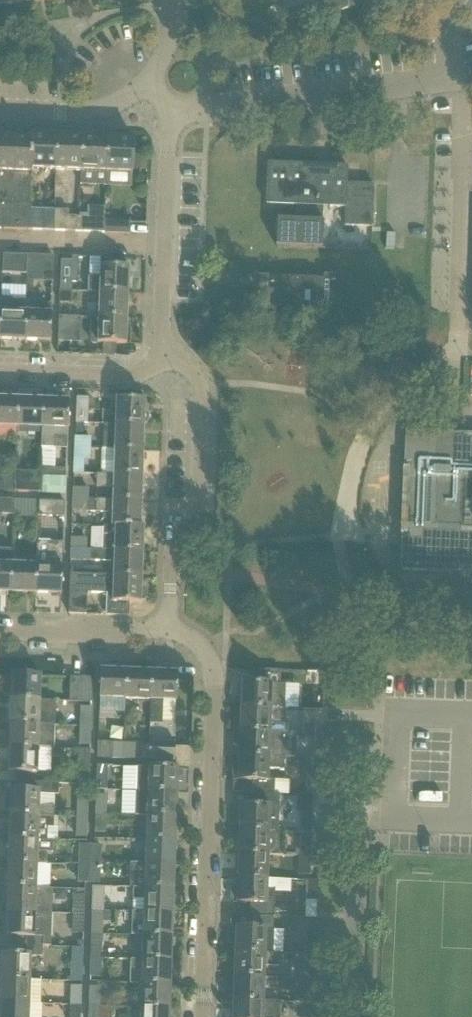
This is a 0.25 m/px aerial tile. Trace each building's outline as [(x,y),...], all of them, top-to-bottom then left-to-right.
[(328,15),(366,6),(365,0),(324,0),(328,15)] [(388,127),(377,127),(376,138),(388,138),(388,127)] [(31,173),(31,170),(32,136),(31,136),(31,140),(0,139),(0,203),(30,205),(31,173)] [(57,171),(57,137),(32,136),(31,170),(57,171)] [(82,172),(83,138),(57,137),(57,171),(82,172)] [(107,173),(108,139),(83,138),(82,172),(107,173)] [(133,140),(108,139),(107,173),(132,174),(133,140)] [(296,220),(278,219),(276,246),(322,249),(325,201),(346,202),(345,226),(371,227),(373,185),(347,184),(348,167),(269,164),(267,205),(296,206),(296,220)] [(31,209),(31,205),(30,205),(0,203),(0,230),(31,231),(31,209)] [(103,235),(104,221),(105,208),(89,208),(89,216),(81,215),(81,219),(78,219),(78,225),(81,226),(81,233),(90,234),(103,235)] [(56,210),(31,209),(31,231),(55,232),(56,210)] [(78,225),(78,219),(69,218),(69,210),(56,210),(55,232),(81,233),(81,226),(78,225)] [(130,222),(104,221),(103,235),(130,236),(130,222)] [(4,255),(3,275),(28,276),(29,256),(4,255)] [(53,282),(54,257),(29,256),(28,276),(28,282),(53,282)] [(63,265),(62,291),(74,292),(74,284),(80,284),(81,258),(75,258),(75,266),(63,265)] [(89,276),(88,292),(100,293),(129,294),(130,269),(125,269),(126,260),(101,259),(101,277),(89,276)] [(323,280),(318,280),(284,278),(264,277),(264,279),(258,279),(257,288),(260,288),(264,306),(263,306),(262,307),(282,308),(316,310),(316,308),(340,309),(342,275),(324,274),(323,280)] [(73,304),(74,292),(62,291),(61,303),(73,304)] [(128,319),(129,294),(100,293),(99,318),(128,319)] [(27,312),(27,299),(1,298),(1,305),(2,305),(2,311),(1,341),(26,342),(27,312)] [(27,312),(26,342),(51,343),(52,304),(40,304),(40,312),(27,312)] [(72,318),(60,318),(59,343),(71,343),(72,318)] [(82,319),(72,318),(71,343),(81,343),(82,319)] [(127,345),(128,319),(99,318),(92,318),(91,341),(94,344),(105,344),(117,345),(127,345)] [(105,344),(105,356),(117,356),(117,345),(105,344)] [(82,398),(76,398),(76,423),(87,424),(87,422),(86,422),(87,412),(88,410),(87,410),(87,400),(88,400),(88,398),(86,398),(86,399),(82,399),(82,398)] [(19,400),(0,400),(0,427),(18,428),(19,400)] [(43,430),(44,401),(19,400),(18,428),(42,429),(42,430),(43,430)] [(144,413),(145,401),(117,400),(116,425),(116,426),(144,427),(144,425),(146,425),(148,423),(149,415),(147,413),(144,413)] [(69,402),(44,401),(43,430),(42,430),(41,448),(54,449),(55,438),(67,439),(69,402)] [(143,452),(144,427),(116,426),(103,425),(102,451),(113,451),(143,452)] [(403,432),(402,469),(401,468),(401,470),(407,470),(406,478),(402,478),(400,526),(404,526),(404,534),(398,534),(398,535),(399,535),(398,570),(471,573),(471,435),(403,432)] [(76,438),(76,451),(84,451),(84,448),(91,448),(92,439),(76,438)] [(84,475),(85,461),(91,461),(91,448),(84,448),(84,451),(76,451),(75,474),(84,475)] [(142,477),(143,452),(113,451),(112,476),(142,477)] [(16,472),(15,472),(14,475),(0,475),(0,492),(16,493),(16,486),(13,486),(14,479),(16,479),(16,472)] [(41,493),(41,478),(41,473),(35,472),(27,472),(16,472),(16,479),(14,479),(13,486),(16,486),(16,493),(41,493)] [(141,503),(142,477),(96,476),(97,487),(114,487),(113,502),(141,503)] [(66,479),(41,478),(41,493),(66,494),(66,479)] [(74,489),(74,502),(81,502),(81,500),(89,500),(89,490),(74,489)] [(4,500),(3,515),(15,516),(15,510),(13,510),(13,502),(14,502),(14,501),(4,500)] [(74,502),(73,512),(88,512),(89,501),(89,500),(81,500),(81,502),(74,502)] [(40,516),(40,502),(14,501),(14,502),(13,502),(13,510),(15,510),(15,516),(40,516)] [(141,503),(113,502),(89,501),(88,512),(113,513),(112,527),(143,528),(143,527),(140,527),(141,503)] [(64,502),(40,502),(40,516),(64,517),(64,502)] [(142,554),(143,528),(112,527),(112,529),(103,528),(102,551),(102,552),(142,554)] [(72,540),(71,552),(79,552),(79,550),(86,550),(87,540),(72,540)] [(62,568),(63,544),(51,543),(38,543),(37,567),(36,595),(61,596),(61,593),(62,568)] [(11,566),(12,550),(0,549),(0,593),(10,594),(11,566)] [(71,552),(71,562),(79,562),(86,562),(86,550),(79,550),(79,552),(71,552)] [(141,579),(142,554),(102,552),(102,551),(86,550),(86,562),(113,563),(113,577),(141,579)] [(36,595),(37,567),(11,566),(10,594),(36,595)] [(140,590),(141,579),(113,577),(82,576),(78,576),(69,576),(69,594),(106,595),(105,616),(128,617),(128,604),(130,604),(140,604),(140,601),(143,601),(145,599),(145,593),(143,591),(140,590)] [(126,699),(126,670),(124,670),(124,668),(123,666),(114,665),(113,668),(113,670),(100,669),(99,698),(126,699)] [(151,699),(152,671),(126,670),(126,699),(149,699),(151,699)] [(281,671),(274,671),(254,670),(254,684),(241,684),(240,709),(285,710),(286,685),(280,685),(281,671)] [(175,700),(176,672),(152,671),(151,699),(149,699),(148,723),(161,723),(161,721),(162,700),(175,700)] [(11,674),(10,700),(40,701),(40,676),(11,674)] [(92,677),(70,677),(69,703),(91,703),(92,677)] [(315,704),(316,686),(305,686),(304,704),(315,704)] [(10,700),(9,724),(55,725),(55,701),(40,701),(10,700)] [(81,708),(81,726),(91,727),(91,708),(81,708)] [(233,720),(233,732),(268,734),(268,723),(285,723),(285,710),(240,709),(240,717),(236,717),(233,720)] [(313,735),(314,721),(303,721),(303,735),(313,735)] [(9,724),(8,748),(37,749),(37,748),(54,749),(55,725),(9,724)] [(90,745),(91,727),(81,726),(80,745),(90,745)] [(281,734),(268,734),(233,732),(232,745),(235,748),(239,748),(238,756),(280,758),(280,757),(281,734)] [(303,735),(302,748),(313,748),(313,735),(303,735)] [(174,760),(175,742),(150,742),(149,759),(174,760)] [(123,751),(123,743),(114,743),(98,743),(97,758),(113,758),(126,759),(126,751),(123,751)] [(135,744),(123,743),(123,751),(126,751),(126,759),(135,759),(135,744)] [(36,774),(37,749),(8,748),(7,772),(36,774)] [(90,751),(80,750),(79,769),(89,769),(90,751)] [(283,757),(280,757),(280,758),(238,756),(238,765),(234,765),(232,768),(231,777),(233,780),(237,780),(237,781),(251,781),(251,794),(275,795),(275,781),(270,780),(270,770),(283,770),(283,757)] [(302,759),(301,778),(312,778),(313,759),(302,759)] [(108,765),(97,765),(97,785),(107,785),(108,765)] [(136,766),(135,792),(176,794),(176,781),(181,782),(181,770),(177,769),(177,768),(136,766)] [(6,792),(5,806),(10,806),(10,815),(54,817),(54,808),(38,808),(39,794),(59,795),(59,784),(47,783),(18,782),(18,791),(11,791),(10,792),(6,792)] [(175,817),(176,794),(135,792),(134,816),(146,816),(175,817)] [(239,806),(238,831),(268,832),(268,833),(279,833),(280,795),(275,795),(251,794),(250,807),(239,806)] [(96,796),(96,814),(106,814),(107,796),(96,796)] [(78,799),(77,818),(87,818),(88,800),(78,799)] [(105,833),(106,814),(96,814),(95,833),(105,833)] [(311,833),(311,815),(301,814),(300,833),(311,833)] [(47,828),(54,828),(54,817),(9,815),(8,839),(39,840),(39,841),(47,841),(47,828)] [(174,841),(175,817),(146,816),(145,840),(174,841)] [(87,837),(87,818),(77,818),(77,837),(87,837)] [(285,833),(268,833),(268,832),(238,831),(237,854),(267,855),(284,856),(285,833)] [(300,838),(299,856),(309,857),(310,839),(300,838)] [(8,839),(7,863),(36,863),(46,863),(46,853),(38,853),(39,841),(39,840),(8,839)] [(173,865),(174,841),(145,840),(144,864),(173,865)] [(90,864),(90,846),(80,845),(80,864),(90,864)] [(100,846),(90,846),(90,864),(100,864),(100,846)] [(266,880),(267,855),(237,854),(236,879),(266,880)] [(299,856),(298,876),(308,876),(309,857),(299,856)] [(35,888),(36,863),(7,863),(6,887),(35,888)] [(134,863),(133,888),(172,889),(173,865),(144,864),(134,863)] [(89,883),(90,864),(80,864),(79,882),(89,883)] [(90,864),(89,883),(99,883),(100,864),(90,864)] [(249,916),(274,918),(275,891),(266,891),(266,880),(236,879),(236,887),(233,887),(230,890),(229,899),(232,902),(250,903),(249,916)] [(306,881),(305,899),(316,899),(316,881),(306,881)] [(6,887),(5,911),(52,913),(52,889),(46,889),(46,888),(35,888),(6,887)] [(171,913),(172,889),(133,888),(133,900),(143,900),(143,912),(171,913)] [(93,891),(92,910),(102,910),(103,892),(93,891)] [(74,895),(74,913),(84,914),(85,895),(74,895)] [(92,910),(91,928),(102,928),(102,910),(92,910)] [(51,947),(52,913),(5,911),(4,936),(16,936),(16,945),(43,946),(51,947)] [(170,937),(171,913),(143,912),(142,924),(131,924),(131,936),(133,936),(170,937)] [(83,932),(84,914),(74,913),(73,932),(83,932)] [(272,953),(274,918),(249,916),(249,928),(230,927),(227,930),(227,940),(229,943),(234,943),(234,952),(273,954),(273,953),(272,953)] [(170,961),(170,937),(133,936),(132,959),(141,960),(170,961)] [(314,937),(304,936),(303,954),(313,954),(314,937)] [(91,940),(90,958),(100,958),(101,940),(91,940)] [(42,957),(43,946),(16,945),(16,955),(2,954),(1,978),(29,980),(30,956),(42,957)] [(279,954),(273,953),(273,954),(234,952),(233,961),(229,961),(226,964),(225,976),(263,977),(263,966),(278,967),(279,954)] [(293,954),(291,979),(295,979),(314,980),(315,955),(293,954)] [(100,977),(100,958),(90,958),(89,977),(100,977)] [(169,985),(170,961),(141,960),(132,959),(131,959),(130,983),(140,984),(169,985)] [(82,963),(72,963),(71,981),(81,982),(82,963)] [(262,1002),(263,977),(225,976),(225,987),(228,990),(232,991),(232,1000),(262,1002)] [(29,980),(1,978),(0,994),(0,1003),(28,1004),(29,980)] [(295,979),(294,1003),(313,1004),(314,980),(295,979)] [(168,1008),(169,985),(140,984),(139,1007),(168,1008)] [(71,986),(70,1005),(80,1005),(81,987),(71,986)] [(106,996),(99,996),(100,988),(89,987),(88,1006),(99,1006),(106,1006),(106,996)] [(262,1002),(232,1000),(231,1016),(261,1016),(261,1014),(277,1014),(277,1002),(262,1002)] [(28,1004),(0,1003),(0,1016),(28,1016),(28,1004)] [(80,1005),(70,1005),(70,1016),(80,1016),(80,1005)] [(99,1006),(88,1006),(88,1016),(98,1016),(99,1006)] [(168,1008),(139,1007),(139,1016),(168,1016),(168,1008)]
